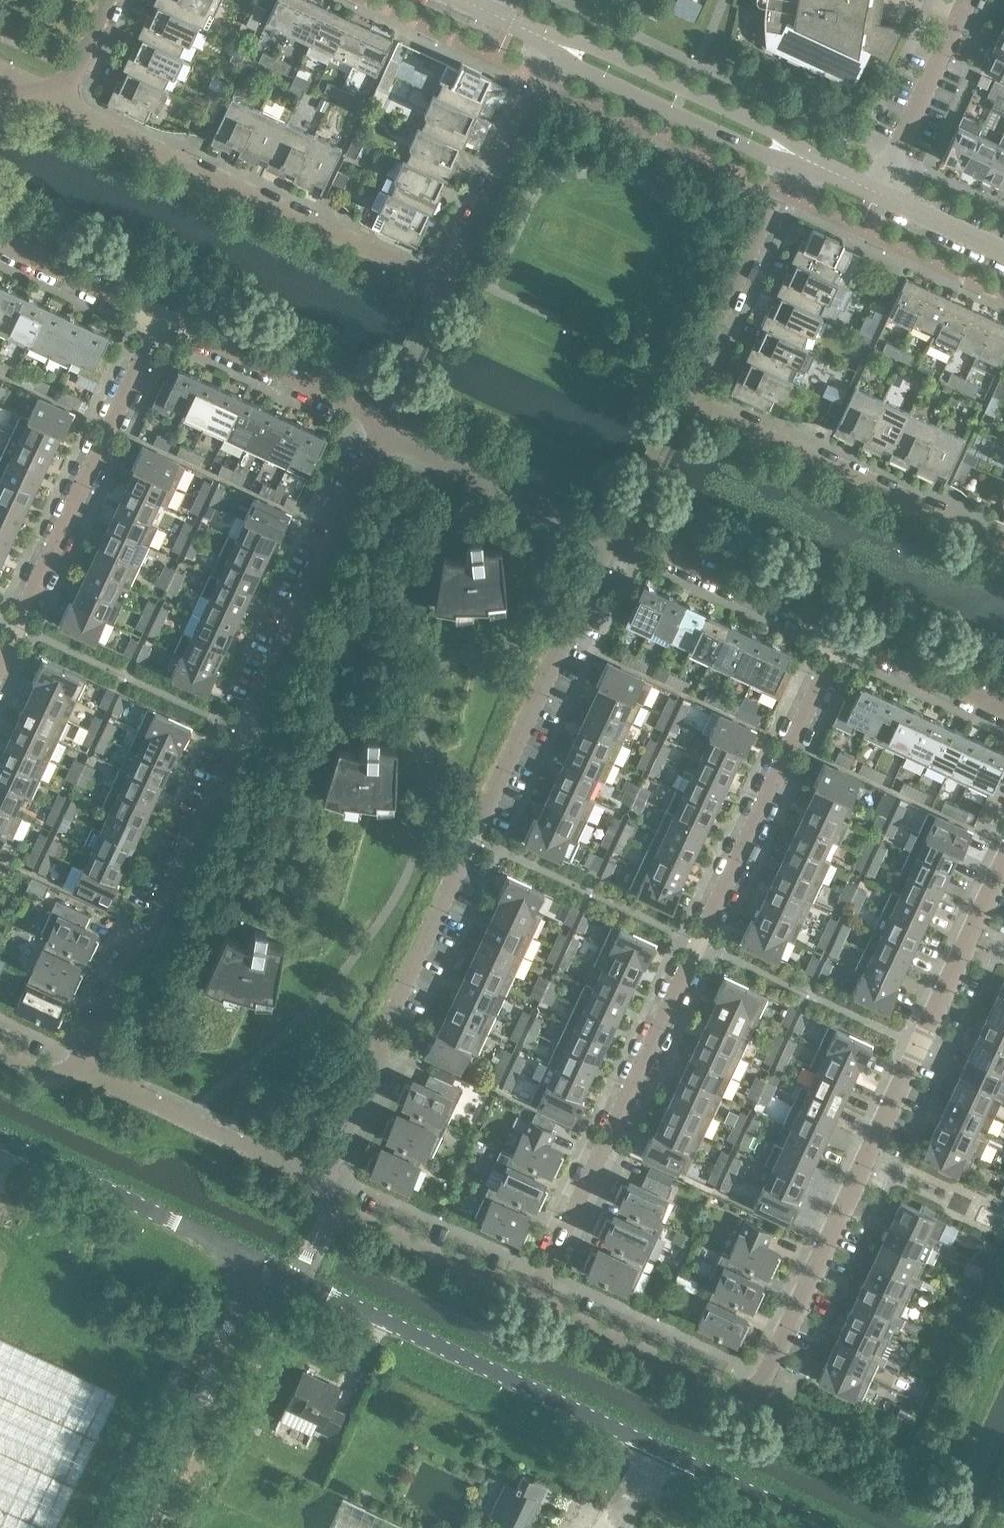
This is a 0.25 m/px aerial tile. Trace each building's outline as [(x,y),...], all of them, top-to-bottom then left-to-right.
[(153,5),(157,7),(158,6),(195,23),(201,9),(205,11),(210,0),(155,0),(153,5)] [(266,23),(288,33),(304,0),(276,0),(266,23)] [(327,9),(328,8),(326,7),(326,8),(308,0),(304,0),(288,33),(310,43),(326,9),(327,9)] [(696,18),(704,0),(703,0),(679,0),(675,9),(696,18)] [(879,5),(880,0),(766,0),(765,3),(765,8),(764,12),(764,17),(764,22),(764,27),(764,32),(765,37),(766,45),(774,49),(775,50),(777,45),(852,80),(850,84),(851,85),(866,52),(888,62),(904,28),(904,27),(876,23),(879,5)] [(265,9),(255,4),(250,15),(260,20),(265,9)] [(199,25),(195,23),(158,6),(157,7),(150,23),(146,21),(138,37),(142,39),(179,56),(180,55),(186,42),(190,43),(199,25)] [(348,19),(349,19),(349,18),(348,17),(348,19),(327,9),(326,9),(310,43),(332,54),(348,19)] [(256,30),(260,20),(250,15),(245,26),(256,30)] [(354,64),(370,28),(369,29),(349,19),(348,19),(332,54),(354,64)] [(371,28),(370,28),(354,64),(376,74),(393,38),(392,38),(391,39),(371,29),(371,28)] [(1002,28),(994,47),(993,48),(1003,53),(1003,29),(1002,28)] [(184,57),(180,55),(179,56),(142,39),(138,49),(133,47),(123,70),(127,72),(127,71),(164,89),(164,88),(171,74),(175,76),(184,57)] [(230,60),(240,64),(247,48),(237,43),(230,60)] [(993,48),(994,47),(990,45),(980,67),(1003,78),(1003,53),(993,48)] [(273,67),(277,58),(263,51),(259,60),(273,67)] [(390,57),(384,72),(394,76),(400,62),(390,57)] [(291,65),(277,58),(273,67),(287,74),(291,65)] [(255,74),(259,67),(248,62),(244,69),(255,74)] [(462,65),(462,63),(461,62),(458,69),(447,64),(439,80),(443,82),(437,96),(474,114),(473,114),(478,116),(485,99),(481,97),(490,78),(462,65)] [(168,90),(164,88),(164,89),(127,71),(127,72),(122,81),(118,79),(107,102),(145,120),(152,105),(160,109),(168,90)] [(387,92),(394,76),(384,72),(376,87),(387,92)] [(292,83),(303,88),(306,89),(310,80),(296,74),(292,83)] [(986,87),(990,78),(981,74),(977,83),(986,87)] [(995,99),(997,94),(1002,84),(994,80),(987,96),(995,99)] [(338,97),(342,88),(328,82),(324,91),(338,97)] [(299,95),(303,88),(292,83),(288,90),(299,95)] [(356,95),(342,88),(338,97),(352,104),(356,95)] [(466,130),(473,114),(474,114),(437,96),(433,94),(424,113),(428,115),(422,128),(422,129),(458,146),(458,147),(463,149),(470,132),(466,130)] [(243,146),(260,110),(232,96),(211,140),(239,153),(242,145),(243,146)] [(217,113),(221,104),(210,99),(206,108),(217,113)] [(213,122),(217,113),(206,108),(202,117),(213,122)] [(270,158),(287,122),(260,110),(243,146),(242,145),(239,153),(266,165),(269,158),(270,158)] [(963,168),(979,134),(983,124),(963,115),(942,158),(963,168)] [(297,171),(314,135),(287,122),(270,158),(269,158),(266,165),(293,178),(296,171),(297,171)] [(451,163),(458,147),(458,146),(422,129),(422,128),(418,127),(409,145),(413,147),(407,161),(406,162),(443,179),(447,181),(455,165),(451,163)] [(1003,182),(1003,134),(1003,133),(998,143),(982,177),(1002,186),(1003,182)] [(982,177),(998,143),(979,134),(963,168),(982,177)] [(341,148),(314,135),(297,171),(296,171),(293,178),(321,191),(341,148)] [(353,137),(345,153),(356,158),(363,142),(353,137)] [(436,195),(443,179),(406,162),(407,161),(403,159),(394,178),(398,180),(391,194),(428,211),(428,212),(432,214),(440,197),(436,195)] [(347,175),(338,170),(333,181),(342,186),(347,175)] [(420,228),(428,212),(428,211),(391,194),(387,192),(379,211),(386,214),(379,229),(417,247),(425,230),(420,228)] [(860,256),(851,251),(840,246),(843,240),(842,239),(841,241),(812,228),(803,248),(799,246),(791,262),(796,264),(833,281),(833,280),(837,282),(846,286),(860,256)] [(837,282),(833,280),(833,281),(796,264),(788,280),(784,278),(776,295),(780,297),(781,296),(818,313),(824,299),(828,301),(837,282)] [(912,324),(928,288),(928,287),(927,288),(907,279),(907,278),(906,277),(889,313),(912,324)] [(26,296),(5,287),(0,298),(0,334),(7,337),(26,296)] [(878,302),(886,305),(893,291),(885,287),(878,302)] [(933,334),(950,298),(950,297),(949,299),(928,289),(929,288),(928,288),(912,324),(933,334)] [(27,347),(46,306),(26,296),(7,337),(27,347)] [(822,315),(818,313),(781,296),(780,297),(773,313),(769,311),(761,327),(765,329),(802,346),(803,345),(809,332),(813,333),(822,315)] [(955,344),(972,308),(971,308),(971,309),(950,299),(951,298),(950,298),(933,334),(929,344),(950,354),(955,344)] [(872,317),(879,320),(886,306),(878,303),(872,317)] [(48,356),(67,316),(46,306),(27,347),(48,356)] [(977,354),(994,318),(993,318),(993,319),(972,309),(972,308),(955,344),(977,354)] [(69,366),(88,325),(67,316),(48,356),(69,366)] [(994,318),(977,354),(999,364),(1003,354),(1003,324),(994,319),(994,318)] [(111,336),(88,325),(69,366),(79,371),(79,372),(99,382),(100,381),(99,380),(110,356),(111,357),(111,355),(102,351),(109,336),(111,337),(111,336)] [(816,352),(807,347),(803,345),(802,346),(765,329),(758,345),(753,343),(746,360),(750,362),(750,361),(787,379),(788,378),(792,380),(798,383),(805,369),(807,370),(816,352)] [(865,350),(870,339),(863,335),(858,346),(865,350)] [(896,357),(900,348),(886,342),(882,351),(896,357)] [(914,355),(900,348),(896,357),(910,364),(914,355)] [(0,360),(0,373),(4,374),(9,364),(0,360)] [(792,380),(788,378),(787,379),(750,361),(750,362),(743,378),(738,376),(730,393),(768,410),(775,395),(783,399),(792,380)] [(919,364),(917,367),(915,373),(929,379),(933,370),(919,364)] [(186,411),(201,378),(178,367),(177,368),(179,369),(172,384),(163,379),(162,381),(163,381),(152,405),(151,405),(150,406),(171,416),(175,406),(185,411),(186,411)] [(961,388),(965,379),(951,372),(947,381),(961,388)] [(1002,372),(992,395),(1002,399),(1002,400),(1003,396),(1003,373),(1002,372)] [(33,388),(38,378),(26,373),(22,383),(33,388)] [(50,384),(38,378),(33,388),(45,394),(50,384)] [(203,428),(222,388),(201,378),(186,411),(185,411),(181,418),(203,428)] [(979,385),(965,379),(961,388),(975,394),(979,385)] [(840,404),(846,392),(827,383),(822,396),(832,401),(840,404)] [(866,436),(883,400),(855,387),(835,430),(862,443),(865,435),(866,436)] [(78,409),(78,408),(82,399),(59,388),(54,398),(78,409)] [(224,438),(243,397),(222,388),(203,428),(224,438)] [(953,394),(949,404),(958,407),(962,398),(953,394)] [(992,395),(984,411),(994,416),(1002,399),(992,395)] [(28,418),(29,419),(60,434),(63,435),(73,413),(38,397),(28,418)] [(244,448),(263,407),(243,397),(224,438),(244,448)] [(893,449),(910,412),(883,400),(866,436),(865,435),(862,443),(889,455),(892,448),(893,449)] [(834,416),(840,404),(832,401),(827,413),(834,416)] [(265,457),(284,416),(263,407),(244,448),(265,457)] [(920,461),(937,425),(910,412),(893,449),(892,448),(889,455),(916,468),(920,461)] [(29,419),(28,418),(20,415),(11,435),(20,439),(51,453),(60,434),(29,419)] [(285,467),(305,426),(284,416),(265,457),(285,467)] [(944,481),(965,438),(937,425),(920,461),(916,468),(944,481)] [(326,436),(305,426),(285,467),(307,477),(318,453),(319,454),(320,452),(319,452),(326,436)] [(153,444),(167,450),(172,441),(157,434),(153,444)] [(42,473),(51,453),(20,439),(11,459),(42,473)] [(188,460),(193,450),(181,445),(176,455),(188,460)] [(133,467),(136,469),(176,487),(186,466),(179,463),(179,462),(143,446),(137,459),(133,467)] [(204,456),(193,450),(188,460),(200,466),(204,456)] [(11,459),(2,454),(0,459),(0,477),(33,492),(42,473),(11,459)] [(961,460),(953,476),(964,481),(971,465),(961,460)] [(229,479),(234,470),(222,464),(218,474),(229,479)] [(176,487),(136,469),(127,488),(158,502),(167,507),(176,487)] [(246,475),(234,470),(229,479),(241,485),(246,475)] [(33,492),(0,477),(0,501),(24,512),(33,492)] [(205,480),(197,496),(204,499),(212,483),(205,480)] [(271,499),(275,489),(263,483),(259,493),(271,499)] [(278,483),(275,489),(271,499),(278,502),(286,487),(278,483)] [(224,489),(217,485),(209,502),(217,505),(224,489)] [(149,522),(158,502),(127,488),(118,508),(149,522)] [(198,513),(204,499),(197,496),(190,510),(198,513)] [(287,496),(283,505),(292,509),(296,500),(287,496)] [(280,535),(290,515),(290,514),(254,498),(244,519),(246,520),(246,519),(277,533),(280,535)] [(24,512),(0,501),(0,525),(14,532),(24,512)] [(210,519),(217,505),(209,502),(203,516),(210,519)] [(140,542),(149,522),(118,508),(109,527),(140,542)] [(268,553),(277,533),(246,519),(246,520),(238,538),(237,539),(268,553)] [(185,521),(179,535),(186,539),(192,524),(185,521)] [(14,532),(0,525),(0,548),(6,550),(14,532)] [(149,546),(140,542),(109,527),(100,547),(140,566),(149,546)] [(205,531),(198,527),(191,541),(199,544),(205,531)] [(259,573),(268,553),(237,539),(238,538),(229,534),(219,554),(259,573)] [(179,552),(186,539),(179,535),(172,549),(179,552)] [(500,546),(487,547),(482,547),(481,540),(470,541),(471,557),(463,558),(462,568),(441,565),(435,606),(455,610),(455,616),(472,613),(473,606),(488,606),(488,610),(505,606),(505,598),(506,598),(500,546)] [(192,558),(199,544),(191,541),(185,555),(192,558)] [(140,566),(100,547),(91,567),(121,581),(121,582),(130,586),(140,566)] [(250,592),(259,573),(219,554),(210,574),(219,579),(219,578),(250,592)] [(170,579),(175,569),(165,564),(160,574),(170,579)] [(121,581),(91,567),(82,586),(112,601),(121,582),(121,581)] [(185,574),(175,569),(170,579),(181,584),(185,574)] [(166,589),(170,579),(160,574),(156,584),(166,589)] [(241,612),(250,592),(219,578),(219,579),(210,574),(201,593),(241,612)] [(176,593),(181,584),(170,579),(166,589),(176,593)] [(650,628),(666,594),(644,584),(637,600),(636,600),(635,601),(636,601),(628,618),(650,628)] [(121,605),(112,601),(82,586),(73,604),(70,602),(70,603),(106,620),(105,620),(112,624),(121,605)] [(232,631),(241,612),(201,593),(192,613),(232,631)] [(671,638),(686,604),(666,594),(650,628),(671,638)] [(149,618),(156,603),(148,600),(142,614),(149,618)] [(105,620),(106,620),(70,603),(64,615),(67,617),(63,626),(96,641),(105,620)] [(688,655),(707,613),(686,604),(671,638),(690,647),(687,654),(688,655)] [(162,605),(155,619),(162,623),(169,609),(162,605)] [(223,651),(232,631),(192,613),(183,632),(192,636),(192,637),(223,651)] [(708,664),(728,623),(707,613),(688,655),(708,664)] [(143,630),(149,618),(142,614),(136,627),(143,630)] [(156,637),(162,623),(155,619),(149,633),(156,637)] [(729,674),(748,633),(728,623),(708,664),(729,674)] [(214,669),(223,651),(192,637),(192,636),(183,632),(173,653),(181,656),(181,655),(213,670),(214,669)] [(753,676),(769,642),(748,633),(729,674),(730,674),(733,667),(753,676)] [(131,637),(123,654),(130,657),(138,640),(131,637)] [(792,653),(769,642),(753,676),(764,681),(760,690),(780,699),(781,698),(780,698),(791,673),(792,674),(793,673),(783,668),(790,653),(792,654),(792,653)] [(136,660),(143,663),(151,646),(144,643),(136,660)] [(632,667),(637,657),(625,651),(620,661),(632,667)] [(217,671),(214,669),(213,670),(181,655),(181,656),(171,676),(204,691),(208,682),(211,683),(217,671)] [(648,662),(637,657),(632,667),(644,672),(648,662)] [(87,679),(47,661),(43,670),(39,668),(33,681),(37,682),(37,681),(70,696),(77,699),(87,679)] [(652,683),(607,662),(598,683),(601,684),(641,703),(643,703),(652,683)] [(673,686),(678,676),(666,670),(661,680),(673,686)] [(690,681),(678,676),(673,686),(685,691),(690,681)] [(37,681),(37,682),(28,701),(68,719),(77,699),(70,696),(37,681)] [(641,703),(601,684),(592,704),(632,722),(641,703)] [(867,728),(882,695),(859,684),(859,685),(860,686),(853,701),(844,697),(843,698),(845,698),(833,723),(832,722),(832,723),(852,733),(857,723),(866,728),(867,728)] [(99,706),(107,709),(114,692),(107,689),(99,706)] [(715,705),(719,695),(707,690),(703,700),(715,705)] [(120,715),(127,698),(120,695),(112,712),(120,715)] [(731,701),(719,695),(715,705),(727,711),(731,701)] [(883,745),(902,704),(882,695),(867,728),(866,728),(863,736),(883,745)] [(669,696),(662,712),(669,716),(676,700),(669,696)] [(68,719),(28,701),(19,720),(59,739),(68,719)] [(689,706),(682,702),(674,718),(681,721),(689,706)] [(623,742),(632,722),(592,704),(583,723),(623,742)] [(904,755),(923,714),(902,704),(883,745),(904,755)] [(735,715),(750,722),(755,712),(740,705),(735,715)] [(183,735),(188,726),(155,711),(148,708),(138,728),(178,747),(177,748),(181,750),(187,737),(183,735)] [(755,731),(719,714),(712,711),(701,732),(711,737),(711,735),(742,750),(745,751),(755,731)] [(662,730),(669,716),(662,712),(655,727),(662,730)] [(925,765),(944,724),(923,714),(904,755),(925,765)] [(96,733),(102,719),(95,715),(89,729),(96,733)] [(675,736),(681,721),(674,718),(667,733),(675,736)] [(59,739),(19,720),(10,740),(50,759),(59,739)] [(108,721),(101,735),(109,738),(115,725),(108,721)] [(623,742),(583,723),(574,743),(614,761),(623,742)] [(945,774),(964,733),(944,724),(925,765),(945,774)] [(169,767),(177,748),(178,747),(138,728),(129,748),(169,767)] [(89,747),(96,733),(89,729),(82,743),(89,747)] [(966,784),(985,743),(964,733),(945,774),(966,784)] [(102,753),(109,738),(101,735),(95,749),(102,753)] [(733,769),(742,750),(711,735),(711,737),(702,755),(733,769)] [(338,747),(323,797),(343,803),(343,802),(342,810),(360,809),(361,802),(376,804),(376,808),(393,806),(394,799),(395,799),(397,746),(378,745),(378,737),(363,737),(358,753),(338,747)] [(650,738),(643,751),(651,755),(657,741),(650,738)] [(50,759),(10,740),(1,760),(40,778),(50,759)] [(614,761),(574,743),(565,762),(604,781),(614,761)] [(985,743),(966,784),(988,794),(999,770),(1001,771),(1001,770),(1000,769),(1003,760),(1003,752),(985,743)] [(669,747),(662,744),(656,758),(663,761),(669,747)] [(160,786),(169,767),(129,748),(120,768),(160,786)] [(644,769),(651,755),(643,751),(637,766),(644,769)] [(839,751),(834,761),(849,768),(853,758),(839,751)] [(723,789),(733,769),(702,755),(693,774),(693,775),(723,789)] [(657,775),(663,761),(656,758),(649,772),(657,775)] [(80,773),(85,764),(75,759),(70,768),(80,773)] [(1,760),(0,761),(0,783),(22,794),(31,798),(40,778),(1,760)] [(604,782),(604,781),(565,762),(556,782),(595,800),(596,800),(587,796),(595,778),(604,782)] [(869,777),(873,767),(862,762),(857,772),(869,777)] [(850,802),(860,780),(824,763),(814,784),(818,786),(848,800),(848,801),(850,802)] [(94,768),(85,764),(80,773),(90,777),(94,768)] [(886,773),(873,767),(869,777),(881,783),(886,773)] [(76,783),(80,773),(70,768),(65,779),(76,783)] [(151,806),(160,786),(120,768),(111,787),(151,806)] [(714,808),(723,789),(693,775),(693,774),(684,770),(675,790),(714,808)] [(85,788),(90,777),(80,773),(76,783),(85,788)] [(635,795),(640,785),(630,781),(625,790),(635,795)] [(910,796),(915,786),(903,781),(899,791),(910,796)] [(586,820),(595,800),(556,782),(547,802),(586,820)] [(14,812),(22,794),(0,783),(0,807),(13,813),(14,812)] [(650,790),(640,785),(635,795),(645,800),(650,790)] [(848,800),(818,786),(809,805),(848,823),(849,823),(840,818),(848,801),(848,800)] [(927,792),(915,786),(910,796),(922,802),(927,792)] [(141,825),(151,806),(111,787),(101,807),(110,812),(111,811),(141,825)] [(631,805),(635,795),(625,790),(621,800),(631,805)] [(705,828),(714,808),(675,790),(665,810),(705,828)] [(59,811),(66,797),(58,794),(52,807),(59,811)] [(640,810),(645,800),(635,795),(631,805),(640,810)] [(885,817),(893,800),(886,797),(878,814),(885,817)] [(71,800),(65,813),(72,817),(78,803),(71,800)] [(951,815),(956,805),(945,800),(940,810),(951,815)] [(577,840),(586,820),(547,802),(538,820),(537,821),(568,835),(577,840)] [(898,803),(891,820),(898,823),(906,806),(898,803)] [(848,823),(809,805),(799,825),(839,843),(848,823)] [(968,811),(956,805),(951,815),(964,821),(968,811)] [(14,812),(13,813),(0,807),(0,831),(6,834),(13,838),(23,817),(14,812)] [(53,825),(59,811),(52,807),(45,822),(53,825)] [(696,848),(705,828),(665,810),(656,829),(696,848)] [(132,845),(141,825),(111,811),(110,812),(102,831),(132,845)] [(961,853),(971,831),(928,811),(918,832),(958,851),(961,853)] [(65,831),(72,817),(65,813),(58,828),(65,831)] [(879,831),(885,817),(878,814),(872,827),(879,831)] [(614,833),(621,819),(613,816),(607,830),(614,833)] [(577,840),(568,835),(537,821),(538,820),(535,819),(524,840),(569,861),(579,841),(577,840)] [(892,837),(898,823),(891,820),(884,833),(892,837)] [(626,822),(619,836),(627,839),(633,825),(626,822)] [(839,844),(839,843),(799,825),(791,844),(830,862),(831,862),(821,858),(830,840),(839,844)] [(687,867),(696,848),(656,829),(647,849),(687,867)] [(608,847),(614,833),(607,830),(600,844),(608,847)] [(123,864),(132,845),(102,831),(93,850),(123,864)] [(949,870),(958,851),(918,832),(909,851),(918,856),(949,870)] [(40,833),(34,847),(41,850),(47,837),(40,833)] [(620,853),(627,839),(619,836),(613,850),(620,853)] [(867,856),(874,842),(867,838),(860,853),(867,856)] [(53,839),(47,852),(54,856),(60,842),(53,839)] [(830,862),(791,844),(781,863),(821,882),(830,862)] [(879,844),(873,858),(880,861),(886,848),(879,844)] [(33,867),(41,850),(34,847),(26,864),(33,867)] [(679,886),(687,867),(647,849),(638,868),(681,888),(682,887),(679,886)] [(114,884),(123,864),(93,850),(84,868),(82,868),(82,869),(114,884)] [(949,870),(918,856),(909,851),(900,871),(909,875),(940,889),(949,870)] [(46,873),(54,856),(47,852),(39,869),(46,873)] [(588,870),(595,873),(603,857),(596,853),(588,870)] [(861,870),(867,856),(860,853),(854,866),(861,870)] [(873,876),(880,861),(873,858),(866,872),(873,876)] [(609,859),(601,876),(608,879),(616,863),(609,859)] [(821,882),(781,863),(772,883),(812,902),(821,882)] [(117,886),(114,884),(82,869),(73,865),(63,885),(108,906),(117,886)] [(672,909),(681,888),(638,868),(629,889),(636,892),(672,909)] [(931,909),(940,889),(909,875),(900,894),(900,895),(931,909)] [(498,897),(501,899),(502,898),(534,913),(535,912),(544,892),(508,876),(498,897)] [(49,885),(32,877),(26,889),(44,897),(49,885)] [(852,896),(856,886),(846,882),(842,892),(852,896)] [(803,921),(812,902),(772,883),(763,902),(803,921)] [(866,891),(856,886),(852,896),(862,901),(866,891)] [(921,929),(931,909),(900,895),(900,894),(891,890),(882,910),(921,929)] [(847,906),(852,896),(842,892),(837,901),(847,906)] [(862,901),(852,896),(847,906),(857,911),(862,901)] [(542,915),(535,912),(534,913),(502,898),(501,899),(493,917),(532,936),(542,915)] [(41,933),(48,937),(74,949),(74,950),(90,958),(99,939),(93,937),(96,931),(85,926),(90,915),(57,900),(41,933)] [(793,941),(803,921),(763,902),(755,921),(754,923),(786,938),(793,941)] [(564,922),(572,925),(579,909),(572,905),(564,922)] [(912,948),(921,929),(882,910),(873,930),(912,948)] [(584,931),(592,914),(584,911),(577,927),(584,931)] [(532,936),(493,917),(484,937),(523,955),(532,936)] [(830,917),(824,931),(831,934),(837,920),(830,917)] [(777,958),(786,938),(754,923),(755,921),(751,920),(745,932),(749,934),(744,943),(777,958)] [(843,922),(836,936),(844,940),(850,926),(843,922)] [(655,944),(652,943),(620,927),(619,928),(612,924),(603,945),(642,963),(642,964),(645,966),(655,944)] [(254,997),(255,997),(254,1002),(272,1002),(273,995),(274,995),(284,943),(265,940),(267,932),(252,929),(245,944),(226,936),(204,983),(222,992),(220,999),(238,1000),(240,993),(254,997)] [(912,948),(873,930),(864,949),(903,968),(912,948)] [(559,931),(553,945),(560,949),(567,935),(559,931)] [(824,948),(831,934),(824,931),(817,945),(824,948)] [(837,954),(844,940),(836,936),(830,950),(837,954)] [(69,960),(74,950),(74,949),(48,937),(32,972),(58,984),(75,992),(83,973),(78,970),(80,965),(69,960)] [(523,955),(484,937),(474,956),(514,975),(523,955)] [(579,941),(572,937),(565,952),(573,955),(579,941)] [(554,963),(560,949),(553,945),(546,959),(554,963)] [(633,983),(642,964),(642,963),(603,945),(593,965),(602,969),(633,983)] [(895,986),(903,968),(864,949),(854,970),(861,973),(862,972),(894,987),(895,986)] [(566,969),(573,955),(565,952),(559,965),(566,969)] [(813,954),(805,971),(812,974),(820,958),(813,954)] [(505,995),(514,975),(474,956),(465,976),(496,990),(496,991),(505,995)] [(817,977),(818,977),(825,980),(832,964),(825,960),(817,977)] [(624,1003),(633,983),(602,969),(594,987),(593,988),(624,1003)] [(53,994),(58,984),(32,972),(16,1005),(24,1009),(22,1015),(37,1022),(40,1016),(59,1025),(68,1007),(62,1004),(64,999),(53,994)] [(898,987),(895,986),(894,987),(862,972),(861,973),(852,993),(888,1009),(898,987)] [(545,989),(549,980),(539,975),(535,984),(545,989)] [(496,1013),(505,995),(496,991),(496,990),(465,976),(456,996),(487,1010),(487,1009),(496,1013)] [(715,998),(718,1000),(718,999),(758,1017),(768,997),(760,993),(761,993),(728,978),(724,987),(721,986),(715,998)] [(995,998),(1003,1002),(1003,979),(995,998)] [(555,994),(559,984),(549,980),(545,989),(555,994)] [(615,1022),(624,1003),(593,988),(594,987),(585,983),(575,1004),(615,1022)] [(540,999),(545,989),(535,984),(530,994),(540,999)] [(550,1004),(555,994),(545,989),(540,999),(550,1004)] [(486,1034),(496,1013),(487,1009),(487,1010),(456,996),(447,1016),(486,1034)] [(995,998),(986,1017),(1003,1026),(1003,1002),(995,998)] [(718,999),(718,1000),(709,1019),(740,1033),(749,1037),(758,1017),(718,999)] [(606,1042),(615,1022),(575,1004),(566,1023),(606,1042)] [(796,1009),(795,1009),(789,1006),(781,1023),(788,1026),(796,1009)] [(524,1027),(530,1013),(523,1010),(517,1024),(524,1027)] [(801,1032),(808,1015),(801,1012),(793,1029),(801,1032)] [(477,1054),(486,1034),(447,1016),(438,1035),(470,1050),(477,1054)] [(536,1016),(529,1030),(537,1033),(543,1019),(536,1016)] [(986,1017),(977,1037),(1003,1049),(1003,1026),(986,1017)] [(749,1037),(740,1033),(709,1019),(700,1038),(731,1052),(740,1057),(749,1037)] [(597,1061),(606,1042),(566,1023),(557,1043),(597,1061)] [(517,1041),(524,1027),(517,1024),(510,1038),(517,1041)] [(829,1025),(819,1046),(859,1064),(858,1065),(861,1067),(867,1054),(864,1052),(868,1043),(829,1025)] [(530,1047),(537,1033),(529,1030),(523,1044),(530,1047)] [(777,1050),(783,1036),(776,1032),(769,1047),(777,1050)] [(470,1050),(438,1035),(434,1043),(431,1041),(425,1054),(461,1070),(470,1050)] [(977,1037),(968,1056),(1003,1073),(1003,1049),(977,1037)] [(740,1057),(731,1052),(700,1038),(691,1057),(722,1072),(731,1076),(740,1057)] [(796,1042),(789,1038),(782,1052),(790,1055),(796,1042)] [(588,1081),(597,1061),(557,1043),(548,1063),(557,1067),(557,1066),(588,1081)] [(850,1083),(858,1065),(859,1064),(819,1046),(810,1065),(850,1083)] [(770,1064),(777,1050),(769,1047),(763,1060),(770,1064)] [(505,1067),(512,1052),(505,1049),(498,1063),(505,1067)] [(783,1070),(790,1055),(782,1052),(776,1066),(783,1070)] [(518,1055),(511,1069),(518,1073),(525,1058),(518,1055)] [(968,1056),(959,1076),(993,1092),(995,1088),(1003,1092),(1003,1091),(1003,1073),(968,1056)] [(731,1076),(722,1072),(691,1057),(682,1077),(722,1095),(731,1076)] [(498,1083),(505,1067),(498,1063),(491,1079),(498,1083)] [(578,1101),(588,1081),(557,1066),(557,1067),(548,1063),(539,1082),(546,1086),(546,1085),(548,1086),(548,1087),(578,1101)] [(841,1102),(850,1083),(810,1065),(810,1066),(818,1070),(810,1087),(841,1102)] [(511,1089),(518,1073),(511,1069),(503,1085),(511,1089)] [(463,1089),(448,1082),(434,1075),(429,1073),(424,1084),(413,1079),(411,1084),(405,1082),(396,1100),(413,1108),(414,1107),(447,1123),(463,1089)] [(762,1090),(766,1080),(756,1076),(752,1085),(762,1090)] [(1003,1092),(995,1088),(993,1092),(959,1076),(950,1096),(994,1116),(1001,1100),(1003,1102),(1003,1092)] [(722,1095),(682,1077),(673,1096),(713,1115),(722,1095)] [(776,1085),(766,1081),(766,1080),(762,1090),(771,1094),(776,1085)] [(575,1108),(578,1101),(548,1087),(548,1086),(546,1085),(546,1086),(539,1082),(538,1083),(546,1086),(536,1106),(572,1122),(578,1110),(575,1108)] [(757,1100),(762,1090),(752,1085),(747,1095),(757,1100)] [(832,1121),(841,1102),(810,1087),(801,1107),(832,1121)] [(767,1105),(771,1094),(762,1090),(757,1100),(767,1105)] [(713,1115),(673,1096),(664,1116),(704,1135),(713,1115)] [(986,1132),(994,1116),(950,1096),(941,1115),(975,1131),(973,1135),(987,1142),(991,1134),(986,1132)] [(823,1141),(832,1121),(801,1107),(792,1103),(783,1123),(792,1127),(823,1141)] [(431,1156),(447,1123),(414,1107),(413,1108),(409,1118),(397,1113),(395,1118),(390,1115),(381,1134),(397,1142),(398,1141),(424,1153),(431,1156)] [(740,1111),(733,1124),(741,1128),(747,1114),(740,1111)] [(975,1131),(941,1115),(932,1135),(974,1155),(975,1155),(983,1159),(990,1143),(987,1142),(973,1135),(975,1131)] [(704,1135),(664,1116),(655,1136),(694,1154),(704,1135)] [(760,1120),(753,1116),(746,1130),(754,1133),(760,1120)] [(528,1120),(512,1154),(538,1166),(555,1174),(563,1155),(558,1153),(560,1148),(549,1142),(554,1132),(528,1120)] [(734,1142),(741,1128),(733,1124),(727,1138),(734,1142)] [(814,1161),(823,1141),(792,1127),(783,1147),(814,1161)] [(747,1148),(754,1133),(746,1130),(740,1144),(747,1148)] [(991,1134),(987,1142),(990,1143),(1001,1148),(1003,1142),(1003,1140),(991,1134)] [(974,1155),(932,1135),(922,1155),(940,1163),(937,1169),(951,1175),(954,1170),(965,1175),(974,1155)] [(694,1154),(655,1136),(651,1143),(648,1142),(642,1155),(678,1171),(685,1174),(694,1154)] [(408,1188),(424,1153),(398,1141),(397,1142),(393,1152),(382,1147),(379,1152),(374,1149),(365,1168),(384,1177),(382,1182),(397,1190),(400,1184),(408,1188)] [(804,1180),(814,1161),(783,1147),(774,1166),(804,1180)] [(722,1150),(715,1164),(722,1167),(729,1153),(722,1150)] [(534,1176),(538,1166),(512,1154),(497,1187),(497,1188),(523,1200),(522,1200),(539,1208),(548,1189),(542,1186),(545,1181),(534,1176)] [(742,1159),(734,1156),(728,1170),(735,1173),(742,1159)] [(715,1184),(722,1167),(715,1164),(707,1180),(715,1184)] [(795,1201),(804,1180),(774,1166),(765,1185),(764,1186),(795,1201)] [(728,1190),(735,1173),(728,1170),(720,1186),(728,1190)] [(613,1201),(630,1209),(630,1208),(656,1220),(672,1186),(646,1174),(641,1185),(630,1180),(627,1185),(622,1183),(613,1201)] [(518,1210),(522,1200),(523,1200),(497,1188),(497,1187),(490,1184),(474,1218),(489,1225),(486,1231),(502,1238),(504,1233),(523,1242),(532,1223),(527,1220),(529,1215),(518,1210)] [(791,1209),(795,1201),(764,1186),(765,1185),(763,1185),(753,1206),(789,1223),(795,1210),(791,1209)] [(901,1201),(891,1221),(925,1237),(927,1233),(938,1238),(946,1222),(932,1215),(935,1210),(921,1203),(919,1209),(901,1201)] [(656,1221),(656,1220),(630,1208),(630,1209),(625,1219),(614,1214),(612,1219),(606,1216),(597,1235),(614,1243),(614,1242),(647,1258),(663,1225),(656,1221)] [(745,1220),(729,1254),(755,1267),(771,1275),(780,1256),(775,1254),(777,1248),(766,1243),(771,1232),(745,1220)] [(938,1238),(927,1233),(925,1237),(891,1221),(882,1241),(925,1261),(933,1245),(938,1248),(941,1240),(938,1238)] [(956,1247),(941,1240),(938,1248),(952,1254),(956,1247)] [(925,1261),(882,1241),(873,1260),(907,1276),(905,1280),(914,1284),(920,1287),(923,1279),(918,1276),(925,1261)] [(632,1292),(647,1258),(614,1242),(614,1243),(609,1253),(598,1247),(596,1253),(590,1250),(582,1269),(601,1278),(598,1283),(614,1290),(616,1285),(632,1292)] [(750,1277),(755,1267),(729,1254),(722,1251),(706,1284),(714,1288),(713,1289),(739,1301),(756,1309),(765,1290),(759,1287),(761,1282),(750,1277)] [(907,1276),(873,1260),(864,1280),(907,1300),(914,1284),(905,1280),(907,1276)] [(117,1284),(107,1279),(100,1291),(110,1297),(117,1284)] [(938,1286),(923,1279),(920,1287),(934,1294),(938,1286)] [(907,1300),(864,1280),(855,1299),(889,1315),(891,1311),(900,1316),(907,1300)] [(735,1311),(739,1301),(713,1289),(697,1323),(705,1326),(703,1332),(718,1339),(721,1334),(740,1342),(749,1324),(743,1321),(746,1316),(735,1311)] [(887,1319),(901,1326),(905,1318),(900,1316),(891,1311),(889,1315),(855,1299),(846,1319),(880,1335),(887,1319)] [(919,1325),(905,1318),(901,1326),(916,1333),(919,1325)] [(889,1339),(880,1335),(846,1319),(837,1339),(871,1355),(869,1358),(878,1363),(883,1365),(887,1357),(881,1355),(889,1339)] [(114,1380),(0,1336),(0,1527),(57,1527),(114,1380)] [(936,1338),(931,1349),(940,1353),(946,1342),(936,1338)] [(871,1355),(837,1339),(828,1358),(870,1378),(878,1363),(869,1358),(871,1355)] [(901,1364),(887,1357),(883,1365),(897,1372),(901,1364)] [(870,1378),(828,1358),(818,1379),(836,1387),(833,1393),(847,1399),(850,1393),(861,1399),(870,1378)] [(931,1359),(927,1368),(936,1373),(940,1363),(931,1359)] [(303,1370),(280,1419),(311,1434),(314,1428),(334,1437),(346,1412),(344,1411),(344,1412),(332,1407),(333,1405),(330,1404),(333,1398),(336,1399),(341,1388),(303,1370)] [(912,1423),(916,1415),(900,1407),(896,1415),(912,1423)] [(521,1527),(526,1518),(530,1521),(539,1502),(537,1501),(544,1485),(546,1486),(547,1485),(522,1473),(515,1486),(505,1481),(498,1494),(501,1496),(491,1515),(518,1527),(521,1527)] [(344,1498),(330,1527),(408,1527),(344,1498)]
